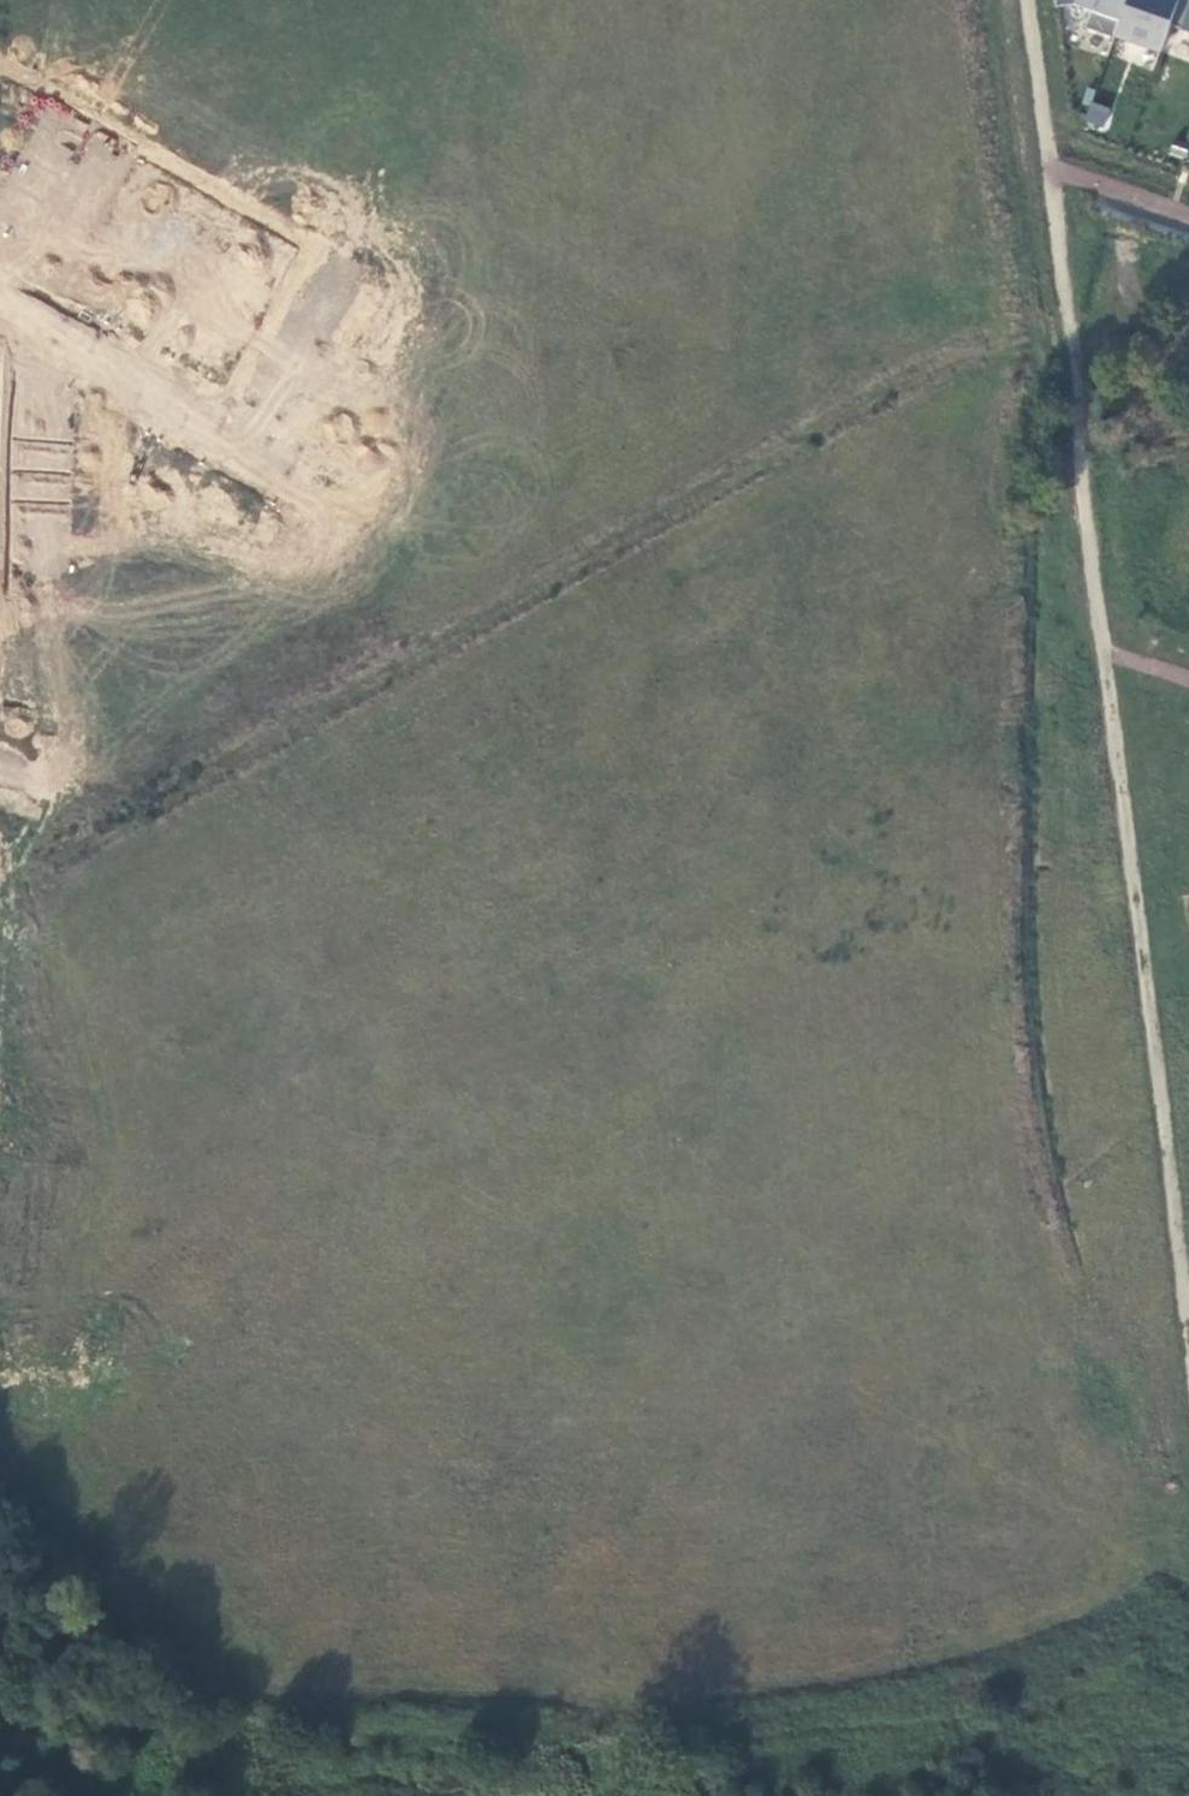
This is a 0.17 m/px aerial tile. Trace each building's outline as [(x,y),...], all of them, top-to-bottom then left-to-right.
[(1177,0),(1047,0),(1044,8),(1161,47),(1177,0)] [(1177,31),(1188,35),(1188,0),(1187,0),(1177,31)] [(1090,101),(1082,120),(1103,128),(1110,109),(1090,101)]
